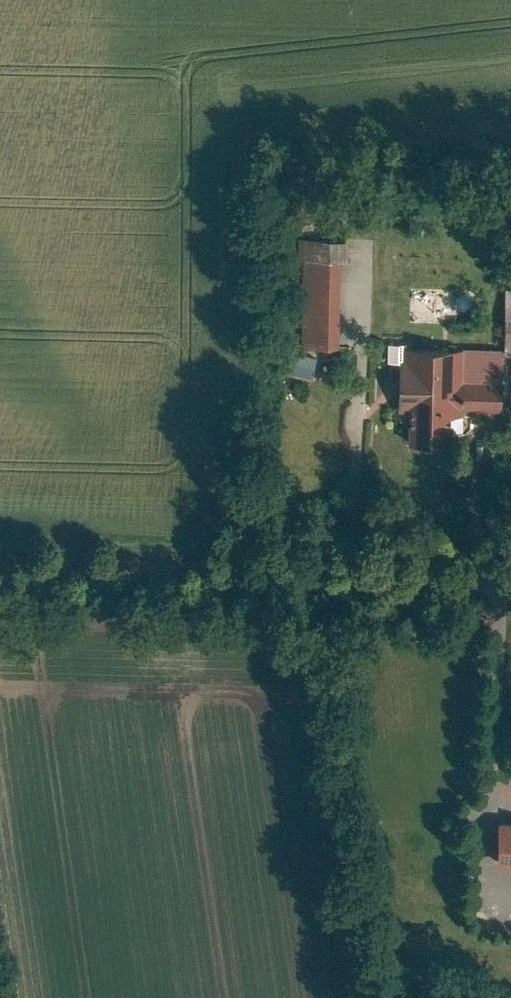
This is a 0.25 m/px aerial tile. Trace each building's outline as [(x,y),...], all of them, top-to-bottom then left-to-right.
[(324,236),(294,235),(288,364),(319,365),(324,236)] [(391,434),(437,435),(438,397),(489,398),(489,374),(510,374),(510,282),(482,282),(481,342),(374,340),(373,410),(391,410),(391,434)] [(491,813),(491,858),(510,858),(510,813),(491,813)]
